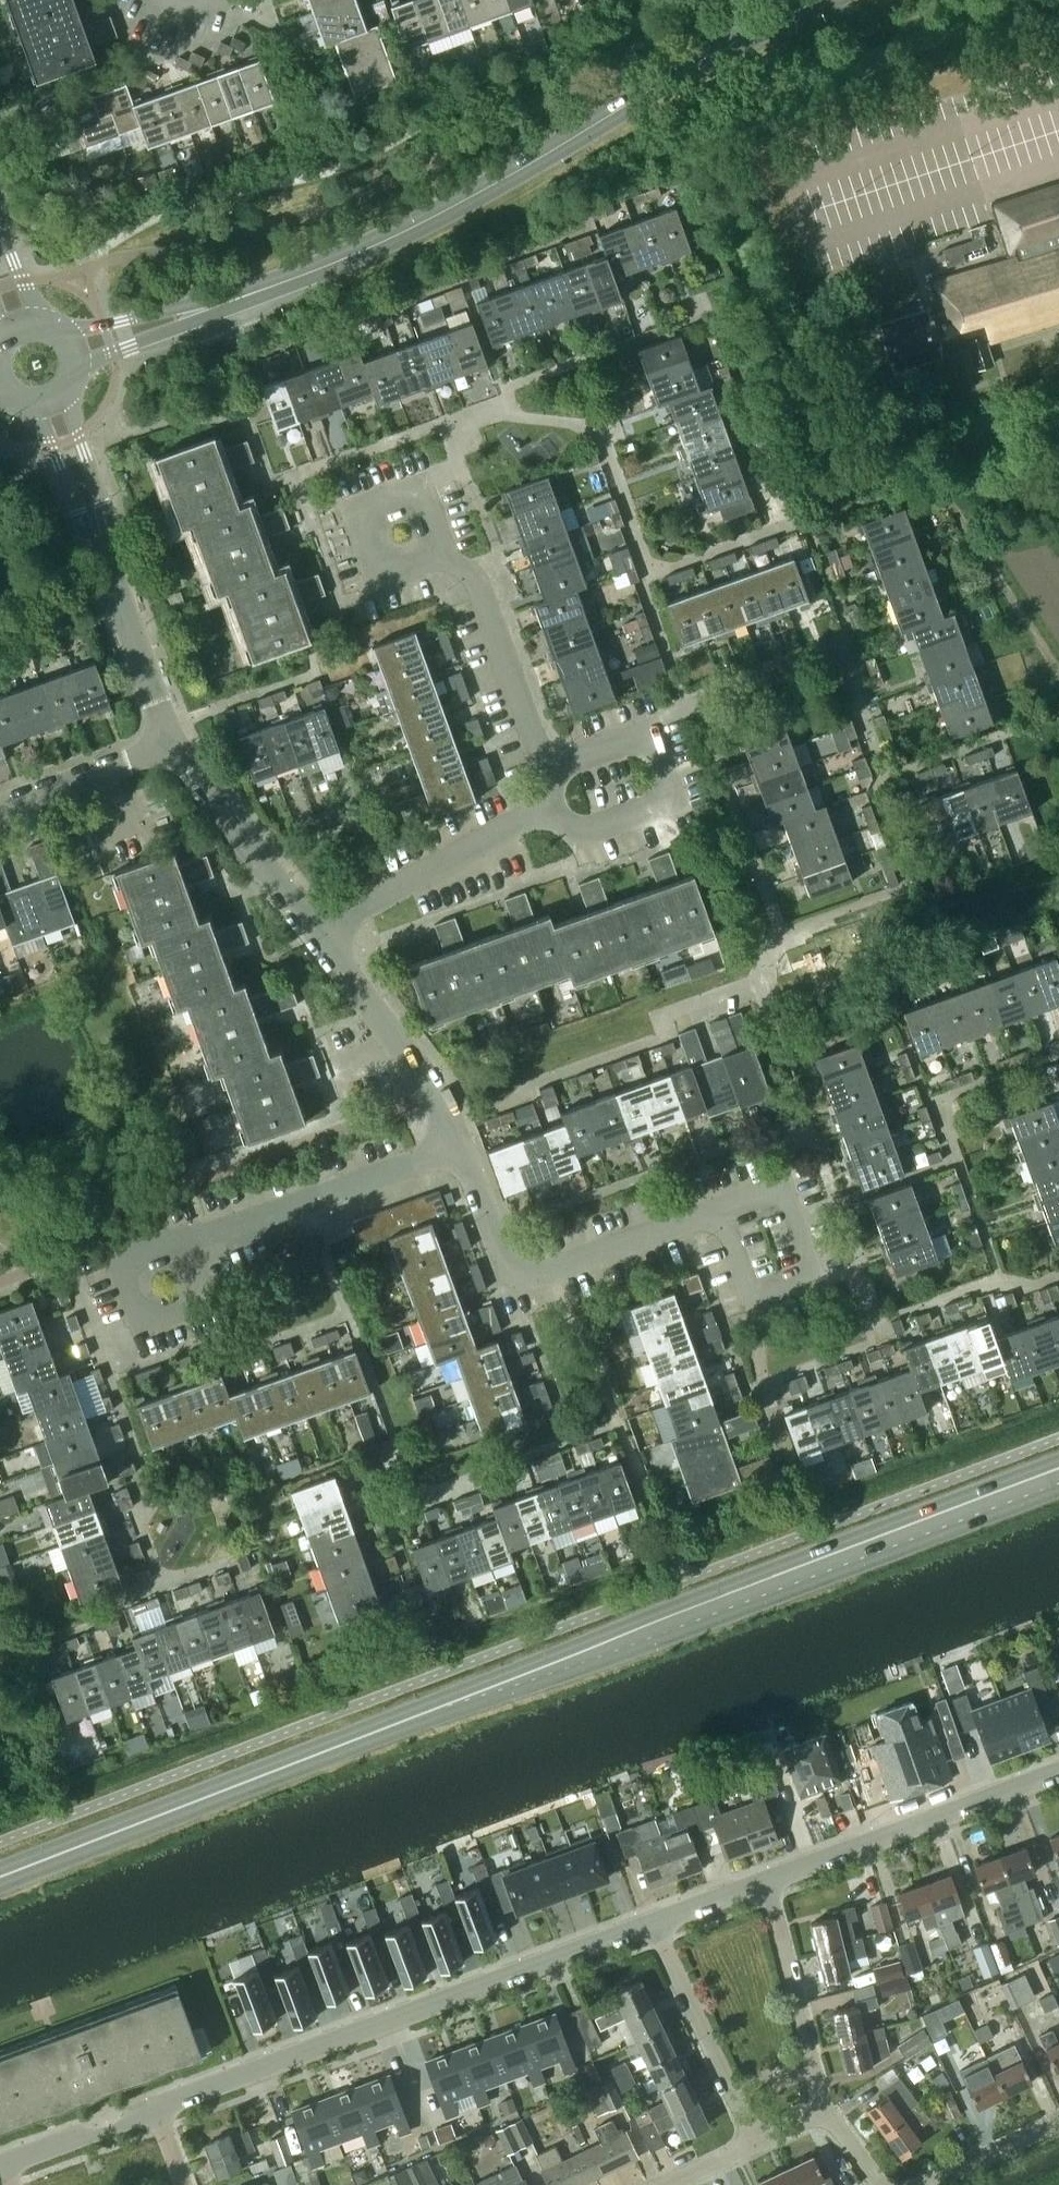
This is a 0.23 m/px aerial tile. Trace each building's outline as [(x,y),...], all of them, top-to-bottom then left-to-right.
[(12,11),(44,0),(8,0),(12,11)] [(75,0),(44,0),(12,11),(37,82),(96,61),(91,46),(118,36),(111,16),(84,26),(75,0)] [(312,12),(334,4),(338,17),(361,9),(358,0),(308,0),(312,12)] [(370,4),(373,12),(387,8),(384,0),(382,0),(370,4)] [(428,43),(414,0),(409,0),(401,3),(400,0),(398,0),(391,2),(392,6),(391,6),(407,50),(428,43)] [(428,43),(449,35),(437,0),(414,0),(428,43)] [(449,35),(470,28),(460,0),(437,0),(449,35)] [(470,28),(491,20),(484,0),(460,0),(470,28)] [(513,12),(509,0),(484,0),(491,20),(513,12)] [(513,12),(534,5),(532,0),(509,0),(513,12)] [(369,30),(368,29),(361,9),(338,17),(334,4),(312,12),(321,37),(318,38),(320,46),(324,44),(325,46),(332,44),(332,43),(369,30)] [(387,9),(386,9),(378,12),(382,25),(392,21),(387,9)] [(339,51),(348,76),(369,68),(365,55),(386,47),(379,26),(368,29),(369,30),(332,43),(332,44),(335,52),(339,51)] [(232,38),(229,45),(234,47),(244,51),(247,43),(232,38)] [(535,41),(539,53),(548,50),(544,38),(535,41)] [(234,47),(229,45),(221,42),(217,50),(231,56),(234,47)] [(399,82),(386,47),(365,55),(369,68),(348,76),(352,88),(348,89),(351,98),(355,96),(355,98),(399,82)] [(202,65),(206,57),(193,51),(189,60),(193,61),(202,65)] [(189,70),(193,61),(189,60),(180,56),(176,64),(189,70)] [(252,62),(238,67),(254,111),(276,103),(260,59),(259,59),(258,56),(250,58),(252,62)] [(300,79),(315,73),(312,64),(296,69),(300,79)] [(234,118),(254,111),(238,67),(228,71),(226,67),(217,71),(234,118)] [(155,82),(159,73),(146,68),(142,77),(148,80),(155,82)] [(213,125),(234,118),(217,71),(210,73),(211,77),(198,82),(213,125)] [(148,80),(142,77),(136,75),(132,84),(145,89),(148,80)] [(112,112),(120,135),(141,127),(131,102),(133,101),(126,84),(125,84),(124,80),(116,83),(117,87),(91,96),(99,117),(112,112)] [(175,86),(193,133),(213,125),(198,82),(186,86),(184,83),(175,86)] [(155,97),(171,140),(193,133),(175,86),(166,89),(168,93),(155,97)] [(86,147),(120,135),(112,112),(99,117),(91,96),(81,100),(79,96),(71,100),(72,103),(70,104),(75,117),(61,121),(72,152),(86,147)] [(131,102),(141,127),(148,149),(171,140),(155,97),(143,102),(142,98),(133,101),(131,102)] [(321,110),(334,105),(331,97),(318,101),(321,110)] [(47,127),(61,122),(54,103),(40,108),(47,127)] [(219,144),(202,150),(207,167),(224,161),(219,144)] [(250,148),(253,157),(254,159),(267,154),(266,152),(263,144),(250,148)] [(173,167),(158,171),(162,181),(176,176),(173,167)] [(155,172),(134,179),(138,191),(159,184),(155,172)] [(85,180),(74,184),(77,194),(89,190),(85,180)] [(925,309),(878,324),(892,368),(968,345),(975,368),(993,363),(987,345),(1058,322),(1058,181),(991,202),(1008,255),(931,279),(942,314),(928,318),(925,309)] [(659,187),(645,192),(648,201),(662,196),(659,187)] [(648,201),(645,192),(632,197),(635,205),(648,201)] [(592,211),(595,220),(607,216),(604,207),(592,211)] [(678,253),(691,249),(675,207),(653,214),(670,261),(679,258),(678,253)] [(653,214),(632,222),(640,243),(628,248),(635,269),(660,260),(662,264),(670,261),(653,214)] [(598,234),(605,254),(606,254),(615,276),(635,269),(628,248),(640,243),(632,222),(598,234)] [(594,244),(591,237),(590,234),(577,239),(580,249),(590,245),(594,244)] [(942,250),(947,266),(965,260),(963,252),(987,244),(984,236),(942,250)] [(580,249),(577,239),(563,243),(567,254),(572,252),(580,249)] [(592,252),(590,245),(580,249),(583,256),(592,252)] [(580,249),(572,252),(574,259),(583,256),(580,249)] [(540,263),(536,253),(523,258),(527,268),(540,263)] [(623,298),(615,276),(606,254),(605,254),(585,262),(602,310),(610,307),(609,303),(623,298)] [(527,268),(523,258),(510,263),(514,273),(527,268)] [(585,262),(564,269),(572,291),(559,296),(567,318),(592,309),(593,313),(602,310),(585,262)] [(555,322),(567,318),(559,296),(572,291),(564,269),(530,281),(548,329),(557,326),(555,322)] [(503,271),(492,275),(496,288),(508,284),(503,271)] [(467,278),(472,293),(482,289),(477,275),(467,278)] [(530,281),(509,289),(517,311),(505,315),(513,338),(540,328),(541,332),(548,329),(530,281)] [(502,342),(513,338),(505,315),(517,311),(509,289),(475,301),(491,345),(493,344),(495,348),(503,345),(502,342)] [(450,303),(447,294),(433,299),(437,308),(450,303)] [(437,308),(433,299),(420,304),(423,313),(437,308)] [(395,323),(392,314),(378,319),(382,328),(395,323)] [(382,328),(378,319),(365,323),(368,333),(382,328)] [(472,322),(451,330),(458,352),(446,356),(454,378),(479,369),(480,373),(488,370),(487,366),(488,366),(472,322)] [(702,335),(714,331),(715,330),(712,322),(698,327),(702,335)] [(440,383),(454,378),(446,356),(458,352),(451,330),(417,342),(434,389),(442,386),(440,383)] [(337,334),(323,338),(326,347),(340,342),(337,334)] [(640,358),(646,372),(668,364),(672,377),(694,369),(682,334),(638,351),(638,352),(635,353),(637,359),(640,358)] [(326,347),(323,338),(310,343),(313,351),(326,347)] [(417,342),(397,349),(404,371),(392,375),(400,397),(423,389),(424,392),(434,389),(417,342)] [(387,402),(400,397),(392,375),(404,371),(397,349),(364,361),(362,362),(374,395),(375,398),(378,405),(379,405),(380,409),(388,406),(387,402)] [(292,359),(289,350),(275,355),(279,364),(292,359)] [(360,351),(338,358),(346,381),(333,385),(341,407),(367,398),(368,401),(375,398),(374,395),(362,362),(364,361),(360,351)] [(279,364),(275,355),(262,360),(265,369),(279,364)] [(328,412),(341,407),(333,385),(346,381),(338,358),(305,370),(321,418),(329,415),(328,412)] [(702,390),(694,369),(672,377),(668,364),(646,372),(655,397),(645,401),(647,409),(658,405),(658,406),(666,404),(702,390)] [(724,384),(733,380),(728,367),(719,370),(724,384)] [(305,370),(284,378),(299,422),(311,418),(312,421),(321,418),(305,370)] [(287,427),(299,422),(284,378),(262,385),(272,416),(277,430),(279,429),(280,432),(288,430),(287,427)] [(737,393),(733,380),(724,384),(729,397),(737,393)] [(617,389),(614,381),(605,385),(608,393),(617,389)] [(702,428),(724,420),(712,386),(702,390),(666,404),(668,410),(671,410),(676,424),(698,416),(702,428)] [(731,441),(724,420),(702,428),(698,416),(676,424),(685,447),(680,449),(684,458),(731,441)] [(754,434),(762,431),(758,418),(750,421),(754,434)] [(740,427),(743,435),(752,432),(749,423),(740,427)] [(759,447),(767,444),(762,431),(754,434),(759,447)] [(181,529),(190,525),(241,506),(228,471),(253,462),(246,441),(220,450),(215,435),(155,457),(181,529)] [(691,464),(696,477),(717,470),(722,482),(743,474),(731,441),(684,458),(686,465),(691,464)] [(589,469),(604,464),(600,454),(586,459),(589,469)] [(708,510),(708,512),(720,507),(725,521),(756,509),(743,474),(722,482),(717,470),(696,477),(704,502),(699,504),(702,512),(708,510)] [(505,491),(513,514),(534,506),(539,520),(562,512),(549,476),(505,491)] [(771,493),(783,488),(779,478),(767,483),(771,493)] [(613,517),(623,513),(618,500),(608,503),(613,517)] [(250,503),(241,506),(190,525),(215,595),(226,591),(275,573),(263,538),(290,528),(282,507),(255,517),(250,503)] [(513,514),(525,547),(569,532),(562,512),(539,520),(534,506),(513,514)] [(864,530),(869,545),(891,537),(895,549),(917,542),(905,508),(861,523),(861,524),(858,526),(860,531),(864,530)] [(618,530),(623,528),(627,527),(623,513),(613,517),(618,530)] [(572,527),(579,559),(591,556),(584,525),(572,527)] [(525,547),(533,569),(554,561),(558,574),(581,565),(569,532),(525,547)] [(925,562),(917,542),(895,549),(891,537),(869,545),(877,568),(874,569),(878,579),(925,562)] [(777,538),(764,542),(766,550),(780,545),(777,538)] [(766,550),(764,542),(751,547),(753,555),(766,550)] [(832,566),(842,563),(837,549),(828,553),(832,566)] [(738,561),(735,553),(722,558),(725,566),(738,561)] [(628,573),(637,570),(632,556),(623,559),(628,573)] [(793,557),(771,565),(787,608),(809,600),(793,557)] [(725,566),(722,558),(709,563),(712,570),(725,566)] [(544,602),(578,590),(588,586),(581,565),(558,574),(554,561),(533,569),(544,599),(544,602)] [(937,595),(925,562),(878,579),(880,585),(883,584),(889,599),(910,591),(915,603),(937,595)] [(832,566),(837,580),(847,576),(842,563),(832,566)] [(766,615),(787,608),(771,565),(750,573),(766,615)] [(694,568),(680,573),(683,581),(697,576),(694,568)] [(297,604),(325,594),(317,574),(290,583),(285,569),(275,573),(226,591),(251,662),(310,641),(297,604)] [(642,584),(637,570),(628,573),(633,587),(642,584)] [(680,573),(667,579),(670,586),(683,581),(680,573)] [(745,623),(766,615),(750,573),(730,580),(745,623)] [(730,580),(709,588),(724,631),(745,623),(730,580)] [(703,638),(724,631),(709,588),(688,596),(703,638)] [(569,632),(590,624),(578,590),(544,602),(544,599),(534,603),(542,627),(565,619),(569,632)] [(945,618),(944,616),(937,595),(915,603),(910,591),(889,599),(897,622),(894,623),(896,631),(900,630),(901,633),(907,631),(945,618)] [(681,646),(703,638),(688,596),(666,603),(681,646)] [(847,607),(851,620),(862,616),(857,603),(847,607)] [(635,614),(640,628),(649,625),(644,611),(635,614)] [(914,636),(919,649),(941,642),(946,654),(968,646),(955,612),(944,616),(945,618),(907,631),(909,638),(914,636)] [(866,630),(862,616),(851,620),(856,633),(866,630)] [(554,660),(597,644),(590,624),(569,632),(565,619),(542,627),(554,660)] [(649,625),(640,628),(645,642),(654,638),(649,625)] [(381,668),(425,653),(417,631),(373,647),(381,668)] [(447,662),(456,659),(451,644),(446,631),(437,634),(447,662)] [(36,650),(37,651),(40,658),(66,648),(62,640),(36,650)] [(975,667),(968,646),(946,654),(941,642),(919,649),(927,672),(924,673),(928,684),(975,667)] [(588,684),(609,677),(597,644),(554,660),(561,680),(584,671),(588,684)] [(381,668),(389,689),(433,673),(425,653),(381,668)] [(867,661),(872,675),(881,672),(876,658),(867,661)] [(12,667),(9,659),(0,662),(0,672),(12,667)] [(95,662),(73,670),(81,692),(69,697),(77,718),(102,709),(104,713),(111,711),(109,706),(111,706),(95,662)] [(987,700),(975,667),(928,684),(930,690),(933,688),(939,704),(961,696),(965,708),(987,700)] [(81,692),(73,670),(40,682),(57,729),(66,726),(65,722),(77,718),(69,697),(81,692)] [(573,714),(617,698),(609,677),(588,684),(584,671),(561,680),(573,714)] [(462,703),(471,700),(471,699),(466,685),(461,672),(452,676),(462,703)] [(872,675),(876,689),(886,686),(881,672),(872,675)] [(396,710),(440,694),(433,673),(389,689),(396,710)] [(656,689),(670,684),(667,675),(653,679),(656,689)] [(324,689),(321,681),(307,686),(310,694),(324,689)] [(57,729),(40,682),(19,690),(26,712),(15,716),(23,738),(47,729),(48,732),(57,729)] [(340,690),(337,684),(325,688),(330,700),(336,698),(340,690)] [(19,690),(0,696),(0,739),(3,748),(10,746),(9,743),(23,738),(15,716),(26,712),(19,690)] [(257,700),(258,704),(261,710),(288,700),(285,690),(257,700)] [(448,715),(440,694),(396,710),(404,731),(448,715)] [(995,722),(987,700),(965,708),(961,696),(939,704),(947,726),(943,728),(946,736),(950,734),(951,738),(995,722)] [(349,702),(332,708),(339,729),(356,723),(349,702)] [(324,707),(302,715),(317,758),(339,750),(324,707)] [(224,712),(229,726),(239,721),(234,708),(224,712)] [(854,725),(849,711),(839,714),(844,728),(854,725)] [(317,758),(302,715),(281,723),(297,765),(317,758)] [(404,731),(411,752),(455,736),(448,715),(404,731)] [(884,716),(876,719),(880,732),(889,729),(884,716)] [(471,742),(480,739),(485,737),(478,718),(465,723),(471,742)] [(281,723),(260,731),(276,773),(297,765),(281,723)] [(741,739),(749,761),(793,745),(785,723),(741,739)] [(858,738),(854,725),(844,728),(849,741),(858,738)] [(889,729),(880,732),(885,746),(894,743),(889,729)] [(254,781),(276,773),(260,731),(238,739),(254,781)] [(463,757),(455,736),(411,752),(419,773),(463,757)] [(749,761),(756,782),(800,766),(793,745),(749,761)] [(996,752),(994,746),(993,745),(980,750),(983,758),(996,752)] [(983,758),(980,750),(966,756),(969,763),(983,758)] [(470,778),(463,757),(419,773),(426,794),(470,778)] [(855,771),(868,766),(865,757),(851,762),(855,771)] [(488,788),(497,785),(487,758),(478,761),(488,788)] [(945,764),(932,769),(935,776),(948,772),(945,764)] [(756,782),(764,803),(808,788),(800,766),(756,782)] [(858,780),(859,780),(871,775),(868,766),(855,771),(858,780)] [(1018,768),(990,778),(1005,821),(1033,811),(1018,768)] [(921,781),(935,776),(932,769),(918,773),(921,781)] [(478,800),(470,778),(426,794),(434,816),(478,800)] [(978,831),(1005,821),(990,778),(962,787),(978,831)] [(957,838),(978,831),(962,787),(942,795),(957,838)] [(772,825),(783,821),(816,809),(815,808),(808,788),(764,803),(772,825)] [(935,846),(957,838),(942,795),(920,803),(935,846)] [(783,821),(790,841),(812,833),(816,846),(838,838),(826,804),(815,808),(816,809),(783,821)] [(871,806),(867,808),(861,810),(866,823),(876,819),(871,806)] [(380,834),(397,828),(393,819),(377,825),(380,834)] [(876,819),(866,823),(871,836),(881,832),(876,819)] [(790,841),(802,874),(846,859),(838,838),(816,846),(812,833),(790,841)] [(41,879),(25,885),(43,935),(74,924),(44,840),(29,846),(41,879)] [(880,863),(890,859),(886,847),(876,850),(880,863)] [(141,945),(150,942),(199,922),(187,887),(214,877),(206,856),(179,865),(174,851),(115,872),(141,945)] [(679,878),(669,852),(649,859),(658,886),(623,899),(644,958),(715,933),(694,873),(679,878)] [(43,935),(25,885),(11,890),(0,858),(0,907),(6,924),(5,925),(12,946),(43,935)] [(853,880),(846,859),(802,874),(810,896),(853,880)] [(887,876),(891,887),(899,884),(890,859),(882,862),(887,876)] [(644,958),(623,899),(609,904),(599,876),(578,884),(588,912),(554,924),(552,924),(570,974),(573,984),(644,958)] [(515,926),(479,940),(500,999),(570,974),(552,924),(554,924),(550,914),(536,919),(526,892),(505,899),(515,926)] [(430,1024),(500,999),(479,940),(465,944),(456,917),(435,924),(445,952),(408,965),(430,1024)] [(175,1011),(185,1008),(235,989),(223,954),(249,944),(242,923),(215,933),(210,918),(199,922),(150,942),(175,1011)] [(984,953),(999,947),(993,930),(978,936),(984,953)] [(1033,964),(1049,1008),(1058,1004),(1058,967),(1055,957),(1033,964)] [(1028,1016),(1049,1008),(1033,964),(1012,972),(1028,1016)] [(16,972),(2,976),(7,993),(21,988),(16,972)] [(994,1027),(1028,1016),(1012,972),(991,979),(999,1001),(987,1006),(994,1027)] [(973,1035),(994,1027),(987,1006),(999,1001),(991,979),(958,991),(973,1035)] [(245,985),(235,989),(185,1008),(210,1077),(221,1073),(270,1056),(257,1020),(250,999),(245,985)] [(291,985),(250,999),(257,1020),(298,1005),(291,985)] [(940,1047),(973,1035),(958,991),(937,999),(945,1021),(932,1025),(940,1047)] [(918,1055),(940,1047),(932,1025),(945,1021),(937,999),(902,1011),(918,1055)] [(736,1052),(722,1058),(739,1108),(771,1096),(741,1014),(725,1020),(736,1052)] [(506,1023),(495,1027),(498,1037),(510,1033),(506,1023)] [(517,1023),(510,1025),(512,1033),(520,1031),(517,1023)] [(679,1036),(690,1068),(692,1067),(708,1110),(706,1111),(709,1119),(739,1108),(722,1058),(707,1063),(695,1030),(679,1036)] [(1047,1044),(1051,1053),(1058,1050),(1058,1040),(1047,1044)] [(815,1058),(823,1080),(845,1072),(849,1085),(871,1077),(859,1043),(815,1058)] [(672,1044),(660,1048),(663,1057),(676,1052),(672,1044)] [(281,1051),(270,1056),(221,1073),(246,1143),(306,1121),(294,1087),(320,1077),(312,1056),(286,1066),(281,1051)] [(1016,1066),(1030,1061),(1027,1052),(1013,1057),(1016,1066)] [(911,1066),(906,1053),(897,1056),(902,1069),(911,1066)] [(642,1064),(639,1056),(626,1061),(629,1069),(642,1064)] [(1016,1066),(1013,1057),(999,1062),(1002,1071),(1016,1066)] [(629,1069),(626,1061),(613,1066),(616,1074),(629,1069)] [(911,1066),(902,1069),(907,1082),(916,1079),(911,1066)] [(690,1068),(670,1075),(685,1118),(706,1111),(708,1110),(692,1067),(690,1068)] [(973,1071),(959,1076),(962,1084),(976,1079),(973,1071)] [(823,1080),(835,1113),(878,1098),(871,1077),(849,1085),(845,1072),(823,1080)] [(592,1073),(578,1078),(581,1086),(595,1081),(592,1073)] [(670,1075),(650,1083),(657,1104),(645,1109),(652,1130),(685,1118),(670,1075)] [(949,1089),(962,1084),(959,1076),(946,1081),(949,1089)] [(650,1083),(617,1094),(632,1138),(652,1130),(645,1109),(657,1104),(650,1083)] [(557,1096),(554,1087),(541,1092),(544,1101),(557,1096)] [(617,1094),(589,1104),(604,1148),(632,1138),(617,1094)] [(557,1096),(544,1101),(548,1110),(560,1106),(557,1096)] [(835,1113),(843,1134),(864,1126),(869,1140),(891,1132),(878,1098),(835,1113)] [(1018,1138),(1058,1123),(1058,1115),(1054,1101),(1010,1116),(1018,1138)] [(577,1157),(604,1148),(589,1104),(561,1114),(565,1126),(566,1126),(577,1157)] [(931,1119),(926,1106),(917,1110),(921,1123),(931,1119)] [(515,1113),(501,1118),(505,1127),(518,1122),(515,1113)] [(505,1127),(501,1118),(488,1123),(491,1131),(505,1127)] [(931,1119),(921,1123),(926,1136),(935,1132),(931,1119)] [(1025,1159),(1058,1147),(1058,1123),(1018,1138),(1025,1159)] [(582,1169),(577,1157),(566,1126),(565,1126),(546,1133),(561,1177),(582,1169)] [(843,1134),(855,1170),(898,1153),(891,1132),(869,1140),(864,1126),(843,1134)] [(546,1133),(518,1143),(533,1187),(561,1177),(546,1133)] [(505,1197),(533,1187),(518,1143),(490,1153),(505,1197)] [(1033,1180),(1058,1170),(1058,1147),(1025,1159),(1033,1180)] [(930,1165),(944,1161),(940,1151),(926,1156),(930,1165)] [(906,1174),(898,1153),(855,1170),(863,1190),(906,1174)] [(1040,1201),(1058,1194),(1058,1170),(1033,1180),(1040,1201)] [(868,1198),(876,1220),(898,1212),(902,1225),(924,1217),(911,1182),(868,1198)] [(966,1196),(961,1183),(952,1186),(956,1199),(966,1196)] [(422,1225),(431,1222),(447,1216),(438,1191),(413,1200),(422,1225)] [(456,1202),(452,1191),(444,1194),(448,1205),(456,1202)] [(1048,1222),(1058,1217),(1058,1194),(1040,1201),(1048,1222)] [(966,1196),(956,1199),(961,1212),(970,1209),(966,1196)] [(413,1200),(388,1209),(397,1234),(422,1225),(413,1200)] [(388,1209),(376,1214),(385,1238),(387,1237),(397,1234),(388,1209)] [(876,1220),(888,1253),(932,1238),(924,1217),(902,1225),(898,1212),(876,1220)] [(376,1214),(364,1218),(372,1243),(385,1238),(376,1214)] [(1048,1222),(1055,1243),(1058,1242),(1058,1217),(1048,1222)] [(360,1247),(372,1243),(364,1218),(351,1223),(360,1247)] [(458,1238),(466,1235),(462,1221),(453,1225),(458,1238)] [(395,1259),(439,1242),(431,1222),(422,1225),(397,1234),(387,1237),(395,1259)] [(974,1249),(983,1246),(984,1245),(979,1232),(969,1236),(974,1249)] [(471,1248),(466,1235),(458,1238),(463,1251),(471,1248)] [(940,1260),(932,1238),(888,1253),(896,1275),(940,1260)] [(447,1263),(439,1242),(395,1259),(402,1280),(447,1263)] [(454,1285),(447,1263),(402,1280),(410,1301),(454,1285)] [(473,1280),(482,1276),(477,1264),(469,1267),(473,1280)] [(693,1289),(703,1286),(699,1272),(689,1276),(693,1289)] [(478,1292),(487,1289),(482,1276),(473,1280),(478,1292)] [(410,1301),(418,1322),(462,1306),(454,1285),(410,1301)] [(1048,1288),(1053,1301),(1058,1299),(1058,1289),(1058,1285),(1048,1288)] [(1053,1301),(1048,1288),(1039,1292),(1044,1305),(1053,1301)] [(61,1306),(70,1302),(65,1289),(56,1292),(61,1306)] [(630,1307),(638,1329),(682,1313),(674,1292),(630,1307)] [(1018,1306),(1016,1300),(1014,1293),(1004,1296),(1009,1309),(1018,1306)] [(1009,1309),(1004,1296),(995,1299),(1000,1312),(1009,1309)] [(974,1305),(971,1297),(957,1302),(960,1310),(974,1305)] [(40,1321),(32,1299),(0,1311),(0,1335),(40,1321)] [(960,1310),(957,1302),(943,1307),(946,1315),(960,1310)] [(488,1321),(497,1318),(492,1305),(484,1309),(488,1321)] [(470,1328),(462,1306),(418,1322),(426,1344),(470,1328)] [(711,1309),(702,1312),(707,1326),(716,1322),(711,1309)] [(929,1312),(916,1317),(919,1325),(932,1320),(929,1312)] [(638,1329),(645,1350),(667,1342),(672,1355),(693,1347),(682,1313),(638,1329)] [(1037,1323),(1053,1366),(1058,1364),(1058,1318),(1058,1315),(1037,1323)] [(70,1332),(80,1329),(75,1316),(66,1319),(70,1332)] [(989,1317),(967,1324),(983,1369),(984,1368),(987,1377),(1007,1370),(1004,1361),(995,1338),(996,1337),(989,1317)] [(502,1331),(497,1318),(488,1321),(493,1334),(502,1331)] [(892,1322),(896,1334),(904,1331),(900,1319),(892,1322)] [(4,1358),(26,1350),(30,1362),(52,1354),(40,1321),(0,1335),(0,1347),(4,1358)] [(1037,1323),(1016,1330),(1032,1374),(1053,1366),(1037,1323)] [(946,1332),(962,1376),(983,1369),(967,1324),(946,1332)] [(477,1348),(470,1328),(426,1344),(433,1365),(454,1357),(454,1356),(477,1348)] [(338,1330),(311,1339),(314,1347),(342,1338),(338,1330)] [(1032,1374),(1016,1330),(996,1337),(995,1338),(1004,1361),(1007,1370),(1011,1381),(1032,1374)] [(398,1331),(382,1337),(388,1352),(403,1347),(398,1331)] [(521,1332),(511,1335),(517,1349),(526,1345),(521,1332)] [(946,1332),(926,1339),(941,1384),(962,1376),(946,1332)] [(720,1335),(711,1339),(716,1352),(725,1349),(720,1335)] [(903,1347),(910,1368),(911,1368),(919,1391),(920,1391),(941,1384),(926,1339),(903,1347)] [(498,1340),(477,1348),(454,1356),(454,1357),(461,1376),(505,1360),(498,1340)] [(645,1350),(657,1383),(701,1368),(693,1347),(672,1355),(667,1342),(645,1350)] [(291,1343),(272,1350),(277,1363),(295,1356),(291,1343)] [(896,1353),(892,1343),(879,1348),(882,1358),(896,1353)] [(81,1360),(90,1357),(85,1345),(77,1348),(81,1360)] [(206,1364),(216,1360),(211,1347),(201,1351),(206,1364)] [(879,1348),(871,1351),(865,1353),(868,1363),(882,1358),(879,1348)] [(60,1375),(52,1354),(30,1362),(26,1350),(4,1358),(16,1392),(26,1388),(60,1376),(60,1375)] [(333,1358),(348,1401),(370,1393),(355,1350),(333,1358)] [(523,1366),(536,1361),(532,1351),(519,1357),(523,1366)] [(248,1354),(230,1361),(234,1374),(253,1367),(248,1354)] [(190,1355),(177,1360),(180,1368),(193,1363),(190,1355)] [(312,1366),(327,1409),(348,1401),(333,1358),(312,1366)] [(854,1368),(850,1359),(837,1363),(841,1373),(854,1368)] [(513,1383),(505,1360),(461,1376),(469,1399),(513,1383)] [(841,1373),(837,1363),(824,1368),(828,1378),(841,1373)] [(162,1365),(134,1375),(137,1384),(165,1374),(162,1365)] [(292,1373),(306,1416),(327,1409),(312,1366),(292,1373)] [(657,1383),(664,1404),(686,1397),(691,1409),(712,1401),(701,1368),(657,1383)] [(889,1376),(905,1419),(927,1411),(920,1391),(919,1391),(911,1368),(910,1368),(889,1376)] [(95,1385),(103,1382),(99,1369),(91,1372),(95,1385)] [(26,1388),(34,1409),(55,1401),(60,1413),(81,1405),(69,1372),(60,1375),(60,1376),(26,1388)] [(738,1385),(733,1372),(724,1375),(729,1388),(738,1385)] [(271,1380),(285,1424),(306,1416),(292,1373),(271,1380)] [(199,1383),(214,1426),(235,1418),(236,1418),(228,1396),(229,1395),(221,1375),(199,1383)] [(811,1389),(806,1375),(796,1378),(801,1392),(811,1389)] [(868,1383),(884,1427),(905,1419),(889,1376),(868,1383)] [(801,1392),(796,1378),(787,1382),(791,1395),(801,1392)] [(250,1388),(265,1431),(285,1424),(271,1380),(250,1388)] [(548,1393),(543,1380),(534,1383),(539,1397),(548,1393)] [(178,1390),(193,1433),(214,1426),(199,1383),(178,1390)] [(469,1399),(477,1419),(521,1403),(513,1383),(469,1399)] [(848,1390),(863,1434),(884,1427),(868,1383),(848,1390)] [(742,1399),(738,1385),(729,1388),(733,1402),(742,1399)] [(236,1418),(235,1418),(242,1439),(265,1431),(250,1388),(229,1395),(228,1396),(236,1418)] [(157,1398),(172,1441),(193,1433),(178,1390),(157,1398)] [(827,1398),(842,1442),(863,1434),(848,1390),(827,1398)] [(414,1399),(419,1414),(436,1408),(431,1393),(414,1399)] [(553,1407),(548,1393),(539,1397),(544,1410),(553,1407)] [(106,1413),(114,1410),(109,1397),(101,1400),(106,1413)] [(664,1404),(676,1437),(720,1422),(712,1401),(691,1409),(686,1397),(664,1404)] [(136,1405),(151,1448),(172,1441),(157,1398),(136,1405)] [(805,1406),(821,1449),(842,1442),(827,1398),(805,1406)] [(34,1409),(46,1442),(89,1426),(81,1405),(60,1413),(55,1401),(34,1409)] [(529,1425),(521,1403),(477,1419),(485,1441),(529,1425)] [(784,1413),(799,1457),(821,1449),(805,1406),(784,1413)] [(668,1441),(679,1471),(731,1453),(726,1438),(758,1427),(752,1410),(720,1422),(676,1437),(676,1438),(668,1441)] [(420,1415),(421,1417),(427,1436),(438,1432),(431,1411),(420,1415)] [(115,1439),(123,1436),(119,1424),(111,1427),(115,1439)] [(45,1466),(53,1462),(75,1455),(79,1467),(101,1459),(89,1426),(46,1442),(47,1444),(38,1447),(35,1452),(39,1463),(45,1466)] [(601,1436),(588,1441),(591,1449),(604,1444),(601,1436)] [(588,1441),(575,1445),(578,1454),(591,1449),(588,1441)] [(591,1449),(578,1454),(581,1461),(594,1457),(591,1449)] [(563,1461),(560,1453),(547,1457),(550,1466),(563,1461)] [(737,1467),(731,1453),(679,1471),(690,1502),(775,1472),(769,1456),(737,1467)] [(75,1455),(53,1462),(65,1495),(66,1497),(88,1489),(109,1481),(101,1459),(79,1467),(75,1455)] [(550,1466),(547,1457),(533,1462),(537,1471),(550,1466)] [(620,1461),(598,1469),(613,1513),(635,1505),(620,1461)] [(366,1480),(375,1477),(370,1464),(361,1468),(366,1480)] [(120,1469),(123,1477),(136,1473),(134,1465),(120,1469)] [(516,1468),(503,1473),(507,1481),(520,1476),(516,1468)] [(593,1520),(613,1513),(598,1469),(577,1477),(593,1520)] [(291,1492),(299,1513),(342,1498),(335,1476),(291,1492)] [(482,1480),(486,1490),(487,1494),(496,1490),(491,1477),(482,1480)] [(572,1527),(593,1520),(577,1477),(556,1484),(572,1527)] [(535,1492),(551,1535),(572,1527),(556,1484),(535,1492)] [(45,1503),(53,1524),(96,1509),(88,1489),(66,1497),(65,1495),(45,1503)] [(131,1499),(127,1490),(114,1494),(117,1503),(131,1499)] [(478,1492),(465,1497),(468,1505),(481,1500),(478,1492)] [(535,1492),(514,1499),(530,1542),(551,1535),(535,1492)] [(468,1505),(465,1497),(452,1502),(455,1510),(468,1505)] [(299,1513),(306,1534),(328,1527),(332,1539),(354,1531),(342,1498),(299,1513)] [(134,1508),(131,1499),(117,1503),(121,1512),(134,1508)] [(498,1517),(509,1550),(530,1542),(514,1499),(492,1507),(496,1518),(498,1517)] [(379,1514),(375,1501),(367,1503),(371,1516),(379,1514)] [(436,1508),(423,1513),(426,1520),(439,1516),(436,1508)] [(53,1524),(60,1545),(103,1530),(96,1509),(53,1524)] [(384,1526),(379,1514),(371,1516),(376,1529),(384,1526)] [(475,1525),(491,1568),(513,1561),(509,1550),(498,1517),(496,1518),(475,1525)] [(408,1518),(399,1521),(404,1534),(412,1531),(408,1518)] [(455,1532),(470,1576),(491,1568),(475,1525),(455,1532)] [(306,1534),(318,1567),(361,1552),(354,1531),(332,1539),(328,1527),(306,1534)] [(60,1545),(68,1566),(89,1558),(94,1571),(115,1563),(103,1530),(60,1545)] [(455,1532),(434,1540),(450,1583),(470,1576),(455,1532)] [(428,1591),(450,1583),(434,1540),(412,1548),(428,1591)] [(133,1559),(143,1555),(138,1542),(129,1546),(133,1559)] [(318,1567),(325,1588),(347,1580),(352,1595),(374,1586),(361,1552),(318,1567)] [(391,1570),(399,1567),(394,1555),(386,1558),(391,1570)] [(241,1574),(251,1570),(246,1557),(236,1561),(241,1574)] [(603,1557),(585,1564),(588,1574),(607,1568),(603,1557)] [(123,1585),(115,1563),(94,1571),(89,1558),(68,1566),(80,1600),(123,1585)] [(291,1573),(286,1559),(272,1564),(277,1578),(291,1573)] [(12,1562),(0,1566),(0,1582),(3,1590),(20,1584),(12,1562)] [(585,1564),(564,1571),(569,1583),(589,1576),(588,1574),(585,1564)] [(138,1583),(151,1578),(148,1570),(135,1575),(138,1583)] [(227,1572),(215,1577),(218,1585),(230,1580),(227,1572)] [(286,1592),(282,1580),(271,1584),(275,1595),(286,1592)] [(381,1607),(374,1586),(352,1595),(347,1580),(325,1588),(338,1622),(381,1607)] [(198,1582),(185,1587),(188,1596),(202,1591),(198,1582)] [(407,1597),(407,1598),(419,1593),(415,1584),(403,1589),(406,1596),(407,1597)] [(188,1596),(185,1587),(172,1592),(175,1601),(188,1596)] [(527,1599),(522,1587),(503,1594),(507,1606),(527,1599)] [(505,1608),(499,1589),(484,1594),(491,1613),(505,1608)] [(33,1605),(28,1590),(14,1595),(20,1610),(33,1605)] [(260,1591),(237,1598),(253,1642),(275,1634),(260,1591)] [(407,1597),(406,1596),(398,1600),(410,1635),(419,1632),(407,1598),(407,1597)] [(295,1597),(282,1601),(290,1633),(303,1630),(295,1597)] [(159,1606),(156,1598),(143,1602),(146,1611),(159,1606)] [(233,1649),(253,1642),(237,1598),(217,1606),(233,1649)] [(146,1611),(143,1602),(130,1607),(133,1616),(146,1611)] [(217,1606),(195,1613),(211,1657),(233,1649),(217,1606)] [(195,1613),(174,1621),(190,1664),(211,1657),(195,1613)] [(101,1620),(105,1629),(108,1638),(122,1633),(115,1615),(101,1620)] [(424,1621),(428,1631),(438,1627),(435,1617),(424,1621)] [(174,1621),(153,1628),(169,1672),(190,1664),(174,1621)] [(132,1636),(136,1648),(137,1647),(148,1679),(169,1672),(153,1628),(132,1636)] [(79,1648),(76,1640),(63,1645),(66,1653),(79,1648)] [(66,1653),(63,1645),(50,1650),(53,1657),(66,1653)] [(136,1648),(115,1655),(130,1698),(152,1690),(148,1679),(137,1647),(136,1648)] [(109,1705),(130,1698),(115,1655),(94,1663),(109,1705)] [(73,1670),(88,1713),(109,1705),(94,1663),(73,1670)] [(1049,1737),(1036,1703),(1050,1698),(1037,1666),(1024,1671),(1030,1688),(1001,1699),(1020,1748),(1049,1737)] [(66,1721),(68,1720),(88,1713),(73,1670),(51,1678),(66,1721)] [(963,1681),(948,1686),(950,1692),(965,1686),(963,1681)] [(952,1698),(965,1730),(978,1725),(991,1759),(1020,1748),(1001,1699),(973,1710),(966,1693),(952,1698)] [(959,1737),(946,1698),(936,1701),(949,1740),(959,1737)] [(871,1745),(890,1800),(953,1778),(931,1717),(920,1721),(912,1700),(876,1713),(886,1740),(871,1745)] [(851,1726),(857,1746),(876,1740),(869,1720),(851,1726)] [(144,1732),(135,1735),(140,1748),(149,1745),(144,1732)] [(826,1732),(804,1740),(822,1790),(844,1782),(826,1732)] [(822,1790),(804,1740),(782,1748),(800,1798),(822,1790)] [(840,1794),(846,1811),(854,1808),(849,1791),(840,1794)] [(825,1796),(816,1799),(819,1807),(828,1804),(825,1796)] [(715,1797),(693,1805),(701,1830),(714,1825),(726,1859),(753,1849),(738,1806),(721,1813),(715,1797)] [(738,1806),(753,1849),(777,1841),(762,1797),(738,1806)] [(660,1835),(674,1878),(702,1868),(690,1833),(701,1830),(693,1805),(672,1812),(678,1829),(660,1835)] [(602,1817),(607,1831),(621,1826),(616,1812),(602,1817)] [(650,1886),(674,1878),(660,1835),(645,1840),(638,1824),(617,1832),(625,1857),(638,1853),(650,1886)] [(527,1828),(532,1840),(540,1836),(535,1825),(527,1828)] [(607,1831),(592,1836),(603,1866),(618,1860),(607,1831)] [(1049,1837),(1058,1865),(1058,1834),(1049,1837)] [(592,1836),(592,1835),(569,1844),(584,1886),(607,1877),(603,1866),(592,1836)] [(547,1852),(562,1894),(584,1886),(569,1844),(547,1852)] [(1019,1907),(1018,1908),(1023,1921),(1024,1921),(1026,1926),(1045,1919),(1034,1887),(1029,1889),(1025,1877),(1036,1873),(1026,1846),(999,1856),(1013,1895),(1015,1894),(1019,1907)] [(525,1860),(540,1902),(562,1894),(547,1852),(546,1852),(548,1858),(528,1866),(525,1860)] [(1018,1908),(1013,1895),(999,1856),(974,1865),(983,1892),(995,1887),(1003,1909),(998,1910),(1006,1933),(1024,1926),(1023,1921),(1018,1908)] [(540,1902),(525,1860),(502,1868),(517,1911),(540,1902)] [(485,1901),(497,1897),(485,1864),(472,1869),(479,1886),(485,1901)] [(500,1901),(512,1897),(502,1868),(489,1873),(500,1901)] [(956,1931),(951,1919),(963,1914),(959,1900),(960,1900),(951,1874),(925,1883),(939,1923),(952,1956),(963,1952),(959,1943),(962,1942),(958,1930),(956,1931)] [(449,1878),(436,1883),(440,1895),(453,1890),(449,1878)] [(926,1928),(939,1923),(925,1883),(898,1893),(908,1919),(921,1914),(926,1928)] [(474,1946),(498,1937),(485,1901),(479,1886),(455,1895),(474,1946)] [(412,1892),(399,1897),(404,1908),(416,1904),(412,1892)] [(886,1901),(871,1905),(878,1931),(893,1927),(886,1901)] [(375,1906),(363,1911),(367,1922),(380,1917),(375,1906)] [(844,1941),(856,1938),(851,1919),(857,1918),(855,1906),(832,1911),(834,1917),(811,1923),(818,1952),(845,1946),(844,1941)] [(446,1909),(422,1918),(441,1969),(465,1960),(446,1909)] [(1048,1919),(1058,1945),(1058,1944),(1058,1915),(1048,1919)] [(338,1920),(326,1924),(330,1936),(343,1931),(338,1920)] [(409,1923),(385,1932),(404,1983),(428,1974),(409,1923)] [(370,1932),(346,1941),(365,1992),(389,1983),(370,1932)] [(302,1933),(289,1938),(293,1949),(306,1945),(302,1933)] [(862,1936),(856,1938),(844,1941),(845,1946),(818,1952),(826,1981),(850,1975),(846,1959),(867,1954),(862,1936)] [(947,1949),(942,1936),(929,1940),(933,1954),(947,1949)] [(332,1940),(308,1949),(327,2001),(351,1992),(332,1940)] [(913,1940),(898,1944),(910,1982),(925,1977),(913,1940)] [(990,1945),(999,1967),(1011,1962),(1002,1940),(990,1945)] [(983,1977),(998,1971),(987,1941),(972,1947),(983,1977)] [(265,1947),(252,1951),(256,1963),(269,1958),(265,1947)] [(872,1967),(876,1982),(904,1975),(900,1959),(872,1967)] [(299,1964),(275,1973),(294,2024),(318,2015),(299,1964)] [(258,1968),(234,1977),(253,2028),(277,2019),(258,1968)] [(960,1978),(964,1988),(974,1984),(970,1974),(960,1978)] [(884,1996),(911,1988),(907,1975),(880,1982),(884,1996)] [(1001,1984),(1012,2008),(1024,2002),(1014,1978),(1001,1984)] [(624,2016),(625,2018),(653,2005),(641,1980),(613,1993),(620,2006),(595,2017),(600,2028),(624,2016)] [(0,2060),(0,2122),(200,2048),(180,1993),(0,2060)] [(1058,2005),(1052,1993),(1038,1999),(1045,2012),(1058,2005)] [(833,2012),(840,2041),(866,2034),(864,2030),(860,2010),(878,2006),(876,1995),(856,2001),(856,2006),(833,2012)] [(584,2005),(572,2011),(584,2036),(596,2031),(584,2005)] [(663,2027),(653,2005),(625,2018),(636,2040),(663,2027)] [(948,2033),(939,2009),(927,2014),(936,2038),(948,2033)] [(523,2025),(539,2065),(560,2058),(565,2072),(576,2068),(555,2013),(523,2025)] [(988,2023),(974,2029),(980,2042),(994,2036),(988,2023)] [(544,2080),(539,2065),(523,2025),(491,2037),(506,2078),(528,2069),(533,2084),(544,2080)] [(882,2025),(864,2030),(866,2034),(840,2041),(847,2071),(873,2064),(889,2053),(882,2025)] [(663,2027),(636,2040),(647,2064),(675,2051),(663,2027)] [(907,2058),(932,2042),(924,2029),(898,2045),(907,2058)] [(1054,2030),(1040,2036),(1056,2071),(1058,2070),(1058,2041),(1054,2030)] [(596,2031),(584,2036),(589,2048),(601,2042),(596,2031)] [(458,2049),(473,2090),(478,2104),(489,2100),(484,2086),(506,2078),(491,2037),(458,2049)] [(452,2098),(473,2090),(458,2049),(426,2061),(447,2116),(457,2112),(452,2098)] [(1012,2063),(995,2071),(1006,2095),(1032,2082),(1021,2059),(1017,2049),(1008,2053),(1012,2063)] [(647,2064),(658,2088),(686,2075),(675,2051),(647,2064)] [(927,2070),(937,2063),(931,2054),(921,2060),(927,2070)] [(1006,2095),(995,2071),(994,2072),(988,2058),(960,2071),(978,2108),(1006,2095)] [(625,2061),(611,2068),(616,2079),(631,2072),(625,2061)] [(631,2072),(616,2079),(622,2091),(636,2084),(631,2072)] [(390,2074),(358,2086),(373,2127),(394,2119),(400,2134),(410,2130),(390,2074)] [(634,2114),(640,2127),(697,2099),(686,2075),(658,2088),(664,2100),(634,2114)] [(867,2108),(884,2133),(905,2118),(902,2114),(919,2102),(901,2077),(884,2089),(887,2094),(867,2108)] [(622,2103),(612,2081),(599,2086),(598,2084),(586,2090),(598,2115),(622,2103)] [(543,2084),(534,2087),(538,2098),(547,2095),(543,2084)] [(379,2141),(373,2127),(358,2086),(325,2098),(340,2139),(362,2131),(368,2145),(379,2141)] [(951,2089),(937,2095),(948,2119),(961,2113),(951,2089)] [(500,2102),(504,2113),(517,2109),(513,2097),(500,2102)] [(318,2147),(340,2139),(325,2098),(292,2110),(313,2166),(324,2162),(318,2147)] [(709,2125),(697,2099),(640,2127),(650,2150),(664,2143),(658,2131),(674,2123),(682,2138),(709,2125)] [(931,2119),(919,2102),(902,2114),(905,2118),(884,2133),(902,2157),(923,2142),(914,2131),(931,2119)] [(508,2124),(520,2147),(532,2141),(521,2118),(508,2124)] [(601,2141),(583,2150),(597,2178),(640,2157),(626,2129),(623,2131),(621,2127),(616,2129),(612,2119),(594,2127),(601,2141)] [(451,2123),(434,2129),(439,2143),(456,2137),(451,2123)] [(520,2147),(508,2124),(496,2130),(507,2153),(520,2147)] [(242,2168),(238,2154),(253,2149),(247,2130),(231,2136),(231,2135),(206,2144),(217,2177),(242,2168)] [(484,2137),(489,2145),(497,2141),(493,2132),(484,2137)] [(577,2136),(581,2143),(586,2140),(582,2133),(577,2136)] [(285,2134),(269,2139),(277,2164),(293,2159),(285,2134)] [(418,2137),(422,2149),(431,2146),(427,2134),(418,2137)] [(583,2150),(562,2159),(555,2144),(535,2153),(543,2169),(540,2170),(547,2184),(581,2184),(597,2178),(583,2150)] [(829,2175),(824,2177),(814,2155),(787,2168),(795,2184),(833,2184),(829,2175)] [(426,2184),(441,2184),(437,2182),(426,2157),(416,2162),(426,2184)] [(269,2167),(266,2158),(248,2164),(251,2173),(269,2167)] [(414,2184),(425,2184),(414,2162),(405,2167),(414,2184)] [(475,2184),(529,2184),(525,2177),(523,2178),(515,2162),(474,2182),(475,2184)] [(291,2163),(273,2169),(279,2184),(286,2184),(297,2181),(291,2163)] [(405,2167),(392,2173),(393,2177),(387,2180),(390,2184),(414,2184),(405,2167)] [(353,2172),(358,2183),(369,2179),(364,2168),(353,2172)] [(787,2168),(759,2181),(761,2184),(795,2184),(787,2168)] [(300,2176),(303,2184),(319,2184),(315,2171),(300,2176)]
